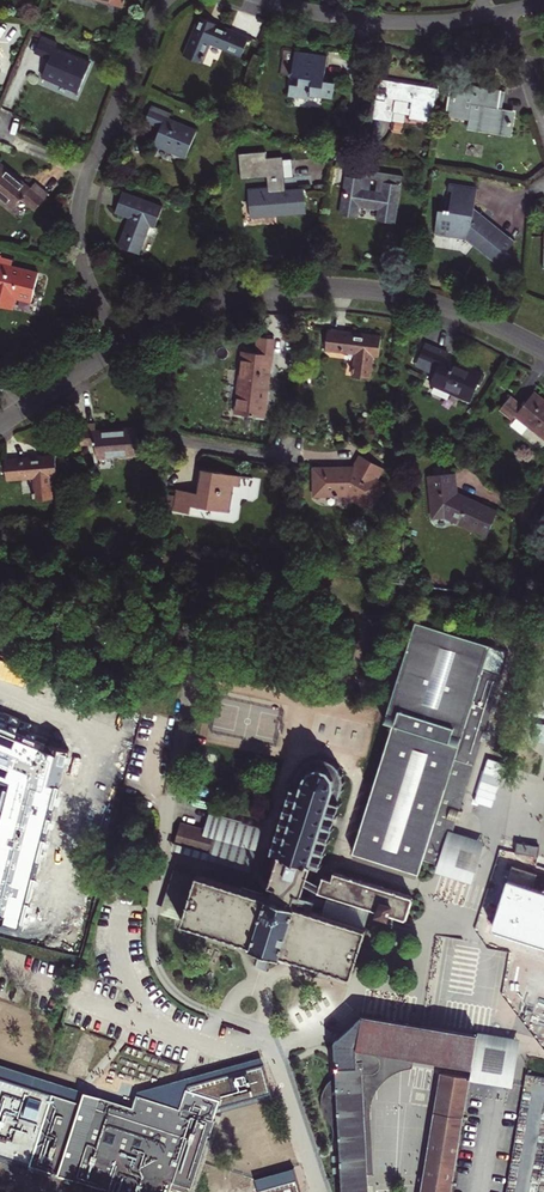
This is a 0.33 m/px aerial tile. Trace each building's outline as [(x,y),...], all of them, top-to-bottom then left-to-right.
[(241,56),(249,36),(231,28),(230,30),(218,25),(219,23),(201,15),(184,54),(202,62),(211,40),(224,45),(223,48),(241,56)] [(58,41),(42,35),(35,52),(50,58),(43,75),(78,90),(90,62),(55,47),(58,41)] [(326,65),(284,53),(277,76),(296,82),(294,89),(286,87),(283,99),(304,105),(305,101),(327,107),(331,91),(320,88),(326,65)] [(438,87),(379,77),(372,117),(392,120),(394,110),(407,112),(407,108),(411,108),(409,117),(433,121),(438,87)] [(502,106),(505,89),(452,81),(446,115),(482,120),(481,125),(512,130),(515,123),(515,121),(515,117),(514,116),(514,113),(498,111),(498,106),(502,106)] [(171,112),(152,104),(145,120),(160,126),(153,143),(186,157),(197,129),(169,117),(171,112)] [(268,174),(269,186),(249,188),(250,199),(254,198),(256,215),(307,210),(304,188),(283,190),(282,176),(295,175),(293,157),(284,158),(284,155),(267,156),(267,150),(240,152),(242,176),(268,174)] [(49,193),(36,182),(31,187),(22,179),(21,181),(14,174),(15,173),(0,161),(0,198),(13,209),(23,198),(36,209),(49,193)] [(352,166),(350,174),(363,177),(365,168),(352,166)] [(350,174),(347,174),(342,214),(357,217),(360,204),(380,207),(379,220),(394,223),(402,175),(365,168),(363,177),(350,174)] [(473,214),(478,187),(456,183),(456,188),(453,188),(453,189),(450,208),(446,208),(445,209),(439,208),(435,229),(466,234),(503,264),(511,253),(508,250),(516,239),(510,235),(508,237),(487,220),(485,223),(473,214)] [(163,205),(123,190),(115,211),(129,216),(118,245),(139,253),(150,225),(155,226),(163,205)] [(14,309),(17,297),(31,301),(38,271),(0,263),(0,305),(14,309)] [(381,334),(368,332),(368,335),(327,330),(325,349),(343,351),(343,349),(356,351),(353,375),(369,377),(372,354),(379,355),(381,334)] [(264,416),(271,364),(274,337),(258,335),(256,351),(242,350),(235,412),(264,416)] [(482,372),(451,359),(446,356),(448,351),(426,341),(419,357),(428,361),(425,368),(434,372),(430,382),(470,400),(482,372)] [(419,357),(416,364),(425,368),(428,361),(419,357)] [(505,362),(497,377),(506,382),(514,367),(505,362)] [(534,390),(523,404),(511,394),(500,407),(513,417),(515,414),(543,437),(543,398),(534,390)] [(137,425),(116,427),(116,429),(108,430),(107,428),(96,429),(95,422),(77,423),(79,443),(96,442),(97,456),(139,452),(137,425)] [(384,467),(361,454),(354,465),(313,467),(313,493),(347,492),(373,507),(386,483),(377,478),(384,467)] [(55,455),(36,457),(5,460),(6,479),(21,478),(20,475),(33,474),(35,498),(51,497),(50,472),(56,472),(55,455)] [(241,474),(201,468),(199,481),(201,481),(200,491),(178,488),(174,509),(190,511),(191,504),(227,509),(232,484),(239,485),(241,474)] [(488,533),(498,511),(455,492),(453,472),(430,474),(435,516),(447,514),(488,533)] [(382,717),(391,719),(455,740),(450,756),(469,763),(486,711),(498,672),(482,667),(481,670),(479,670),(477,669),(485,643),(413,620),(410,630),(386,705),(382,717)] [(28,896),(37,872),(36,872),(38,866),(39,866),(44,856),(38,854),(46,827),(36,824),(42,805),(55,810),(52,818),(81,828),(91,799),(67,791),(71,777),(78,780),(83,768),(80,767),(83,758),(85,759),(89,748),(71,742),(84,701),(60,693),(58,704),(62,705),(61,707),(57,706),(52,722),(36,717),(32,730),(40,733),(37,742),(9,733),(11,724),(5,721),(11,702),(14,702),(16,696),(13,695),(17,682),(10,680),(8,686),(0,684),(0,691),(6,693),(0,710),(0,762),(2,755),(45,769),(33,809),(24,806),(26,800),(13,796),(12,798),(9,798),(11,789),(0,785),(0,831),(6,833),(4,839),(12,841),(17,828),(13,827),(15,822),(12,821),(15,810),(31,815),(27,829),(37,832),(28,862),(23,860),(24,858),(9,853),(6,862),(11,864),(9,869),(12,870),(10,877),(8,876),(4,888),(13,891),(14,886),(25,889),(23,895),(28,896)] [(419,856),(438,862),(449,827),(453,814),(469,763),(450,756),(455,740),(391,719),(384,741),(356,829),(350,848),(414,869),(419,856)] [(344,787),(342,787),(344,782),(344,777),(343,772),(341,768),(338,764),(335,760),(331,758),(327,756),(317,755),(308,758),(304,761),(301,764),(297,773),(296,773),(271,850),(275,851),(279,852),(269,882),(275,884),(273,890),(272,895),(198,872),(197,875),(190,896),(184,918),(182,920),(252,943),(251,944),(266,949),(282,954),(282,952),(352,973),(359,950),(367,925),(366,925),(360,923),(361,918),(352,915),(356,902),(372,907),(379,909),(377,913),(383,914),(387,916),(389,912),(404,917),(409,915),(415,895),(334,870),(332,877),(323,874),(318,890),(338,896),(332,914),(294,902),(295,897),(297,891),(303,893),(312,863),(316,864),(320,865),(344,787)] [(211,811),(205,829),(214,832),(208,851),(175,841),(173,846),(250,869),(263,826),(211,811)] [(205,829),(180,822),(175,841),(208,851),(214,832),(205,829)] [(449,827),(438,862),(436,871),(511,887),(513,878),(517,848),(449,827)] [(543,856),(543,854),(543,846),(518,842),(517,848),(513,878),(520,879),(519,884),(516,883),(509,930),(536,935),(543,888),(539,887),(542,869),(543,870),(543,856)] [(197,875),(174,867),(160,910),(184,918),(190,896),(197,875)] [(49,876),(37,872),(28,896),(32,897),(34,892),(44,895),(49,876)] [(361,918),(360,923),(366,925),(372,907),(356,902),(352,915),(361,918)] [(335,1039),(337,1079),(340,1139),(343,1191),(369,1191),(368,1175),(362,1044),(418,1053),(474,1062),(479,1033),(423,1024),(362,1014),(335,1039)] [(522,1038),(479,1031),(479,1033),(474,1062),(472,1075),(471,1080),(514,1087),(515,1082),(522,1038)] [(418,1053),(362,1044),(368,1175),(375,1175),(372,1113),(374,1100),(379,1089),(387,1080),(395,1074),(405,1069),(416,1066),(418,1053)] [(441,1070),(420,1191),(452,1191),(471,1080),(472,1075),(441,1070)] [(340,1139),(337,1079),(330,1083),(326,1087),(323,1094),(321,1104),(323,1110),(333,1123),(334,1127),(333,1131),(333,1137),(337,1139),(340,1139)] [(53,1082),(50,1093),(67,1098),(80,1102),(83,1091),(71,1087),(53,1082)] [(137,1093),(135,1094),(177,1106),(183,1088),(181,1088),(177,1087),(175,1087),(173,1087),(170,1086),(169,1086),(167,1086),(165,1086),(163,1087),(160,1087),(157,1087),(155,1087),(153,1088),(152,1088),(150,1089),(148,1089),(146,1090),(144,1090),(142,1091),(140,1092),(137,1093)] [(108,1189),(107,1191),(168,1191),(172,1180),(191,1186),(207,1133),(208,1133),(213,1117),(212,1117),(217,1097),(183,1087),(183,1088),(177,1106),(135,1094),(134,1093),(130,1105),(83,1091),(80,1102),(67,1098),(50,1093),(29,1165),(106,1188),(108,1189)] [(0,1147),(0,1158),(10,1161),(13,1151),(0,1147)] [(203,1176),(207,1191),(240,1191),(280,1181),(273,1157),(203,1176)] [(108,1189),(106,1188),(29,1165),(28,1167),(27,1169),(105,1191),(107,1191),(108,1189)]
